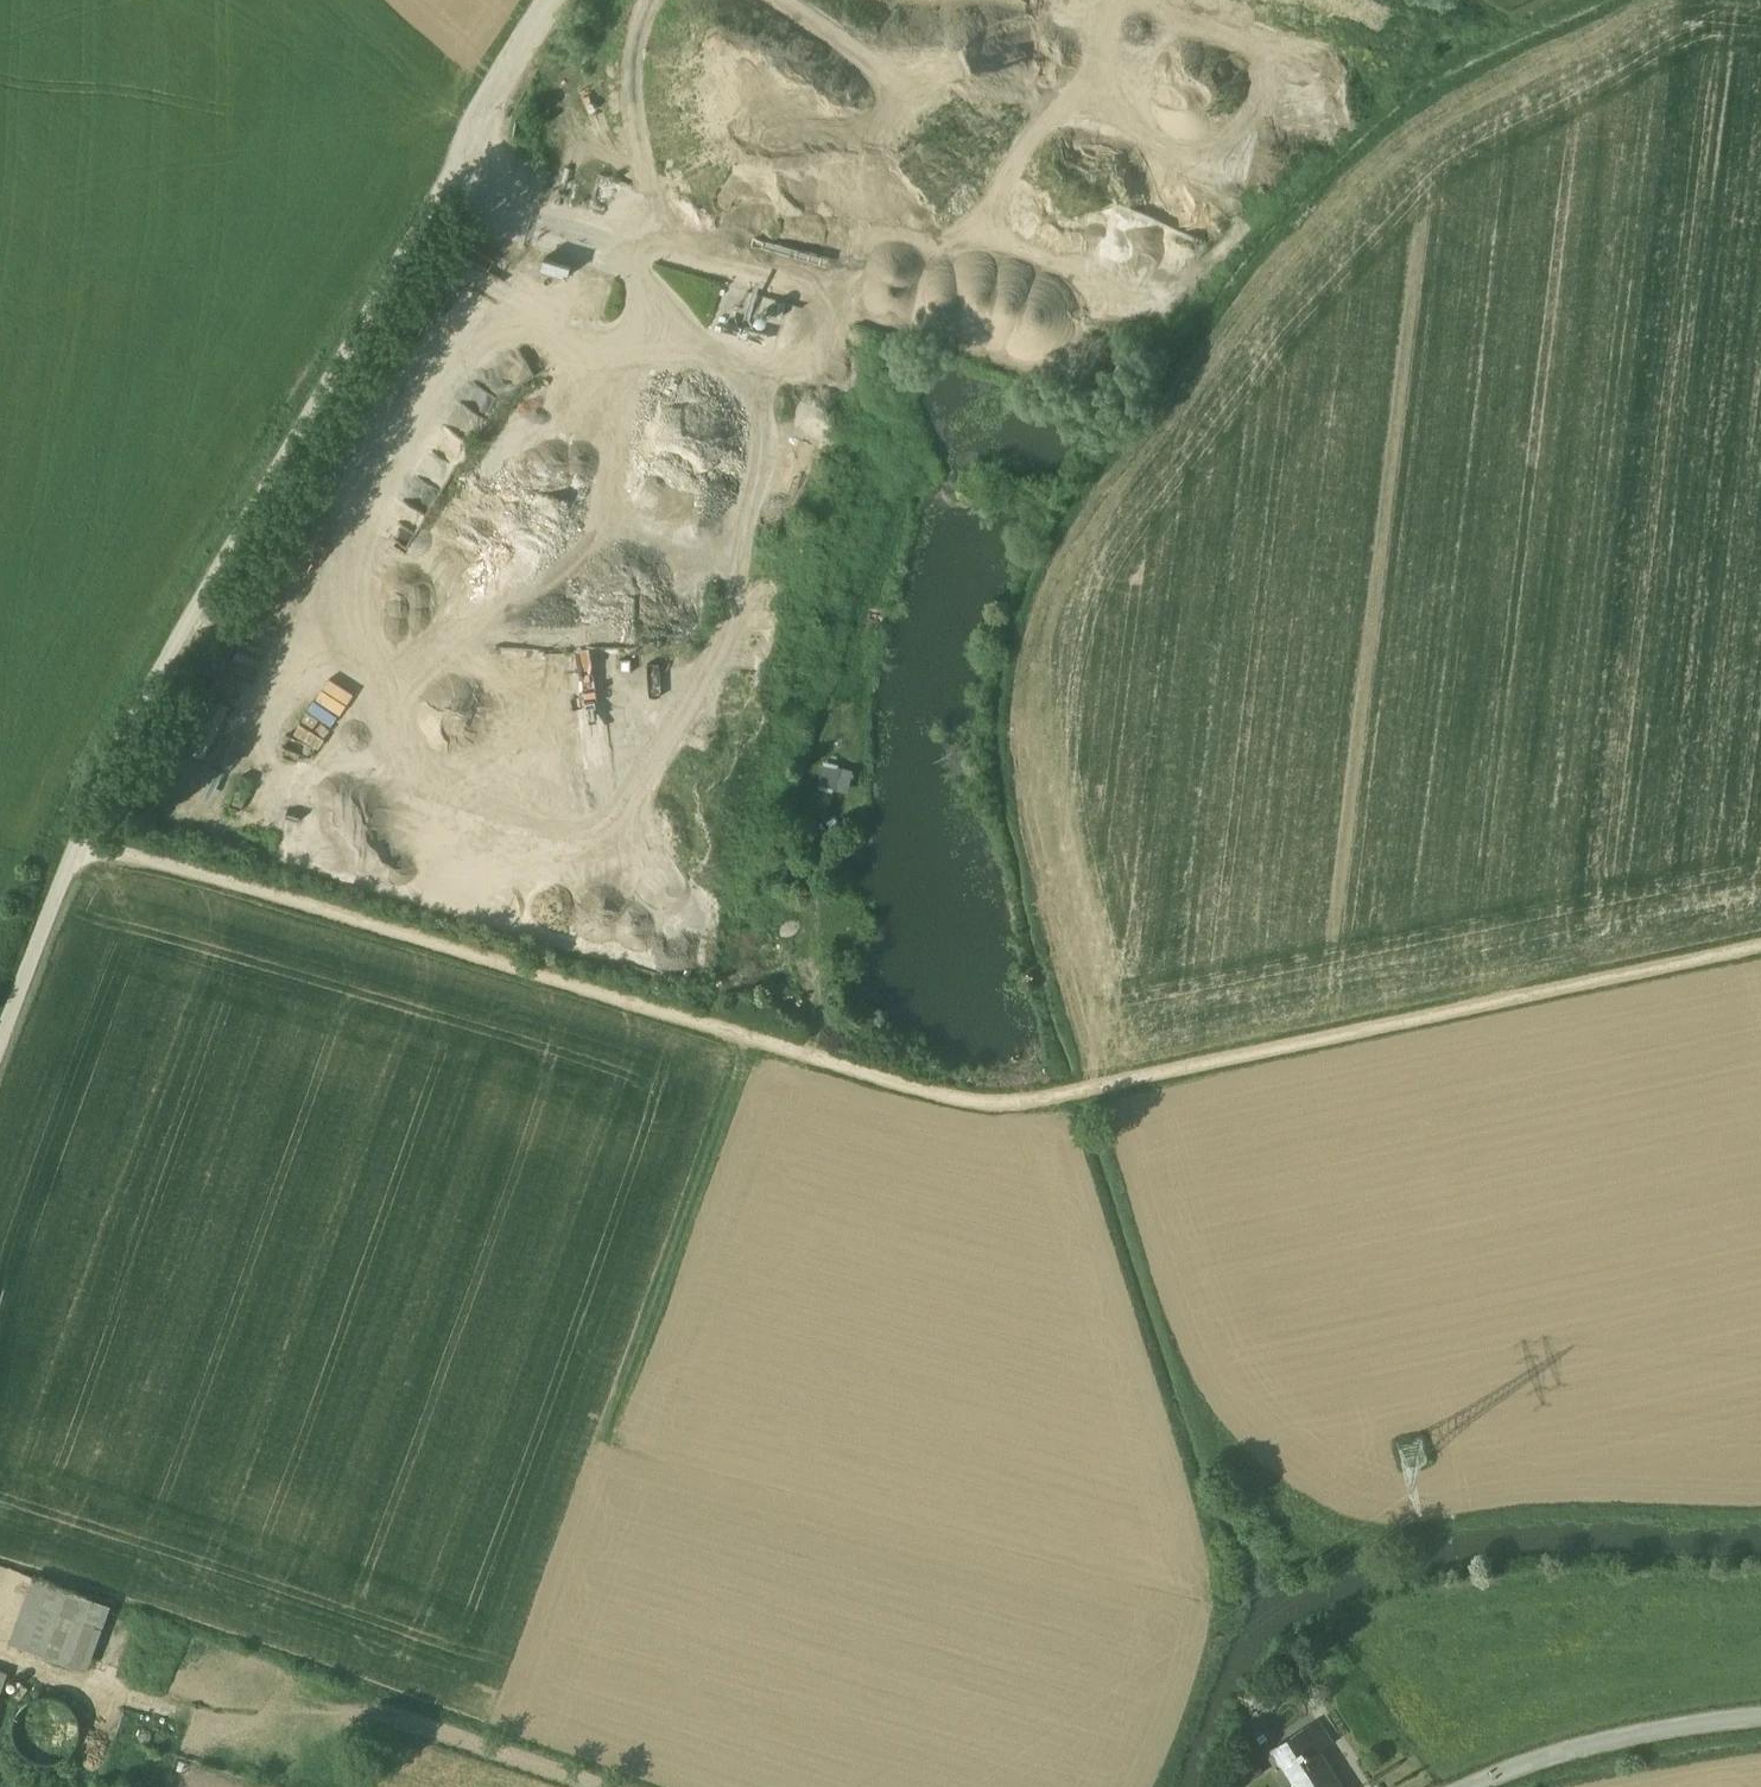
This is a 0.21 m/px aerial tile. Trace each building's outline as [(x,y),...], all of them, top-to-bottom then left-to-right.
[(849,789),(852,766),(823,763),(821,786),(849,789)] [(118,1605),(38,1578),(16,1642),(96,1669),(118,1605)] [(0,1661),(0,1720),(17,1667),(0,1661)] [(72,1698),(62,1694),(50,1693),(39,1697),(31,1704),(25,1713),(23,1724),(25,1737),(31,1746),(42,1755),(54,1757),(64,1756),(73,1752),(81,1744),(86,1734),(87,1721),(84,1712),(80,1705),(72,1698)] [(1334,1744),(1320,1721),(1306,1730),(1320,1753),(1334,1744)] [(1306,1730),(1274,1750),(1298,1786),(1342,1786),(1320,1753),(1306,1730)]
